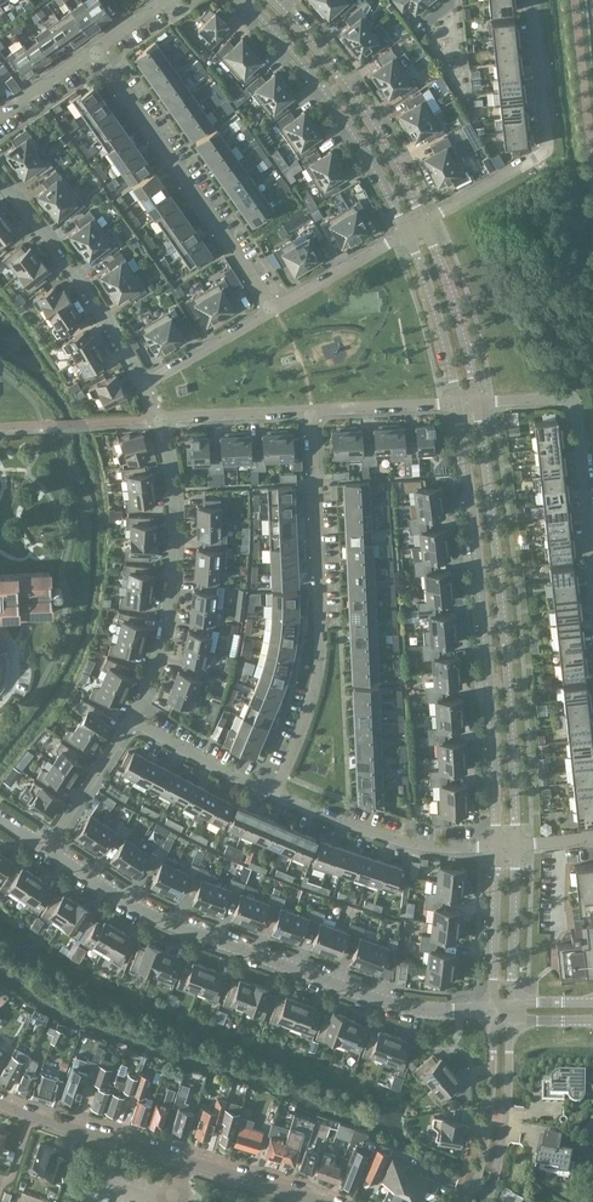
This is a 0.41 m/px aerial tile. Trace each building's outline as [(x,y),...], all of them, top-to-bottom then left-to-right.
[(20,3),(23,12),(32,9),(29,0),(28,0),(20,3)] [(82,2),(99,26),(111,17),(104,6),(110,2),(108,0),(95,0),(86,6),(83,1),(82,2)] [(315,7),(323,16),(326,14),(327,16),(338,6),(343,12),(355,2),(353,0),(323,0),(315,7)] [(428,4),(425,0),(395,0),(401,7),(407,2),(414,11),(416,9),(418,11),(428,4)] [(514,0),(488,0),(490,13),(512,11),(512,5),(515,5),(514,0)] [(70,10),(85,31),(88,30),(90,32),(99,26),(82,2),(70,10)] [(40,7),(35,11),(40,17),(45,14),(40,7)] [(208,7),(205,10),(210,15),(197,28),(208,38),(204,43),(210,49),(230,28),(224,23),(226,21),(221,17),(224,13),(218,8),(215,11),(214,10),(213,11),(208,7)] [(340,36),(347,45),(373,25),(359,7),(347,16),(352,23),(341,31),(342,34),(340,36)] [(83,33),(85,31),(70,10),(58,19),(75,42),(84,36),(83,33)] [(40,17),(35,11),(30,15),(34,21),(40,17)] [(517,23),(514,24),(513,18),(490,21),(492,35),(518,32),(517,23)] [(58,19),(46,27),(63,51),(75,42),(58,19)] [(11,28),(16,34),(21,30),(16,24),(11,28)] [(373,25),(347,45),(355,55),(357,53),(359,55),(371,47),(375,53),(388,43),(382,36),(378,40),(369,29),(374,25),(373,25)] [(63,51),(46,27),(49,32),(38,40),(51,59),(63,51)] [(164,30),(156,36),(159,39),(167,34),(164,30)] [(519,41),(518,32),(492,35),(493,49),(516,46),(516,41),(519,41)] [(173,39),(179,46),(183,42),(178,36),(173,39)] [(229,68),(254,46),(246,37),(243,39),(242,38),(231,47),(226,42),(215,53),(229,68)] [(39,68),(51,59),(38,40),(26,48),(23,43),(23,44),(39,68)] [(135,56),(144,69),(165,55),(154,40),(145,46),(147,48),(135,56)] [(183,42),(179,46),(184,52),(188,49),(183,42)] [(27,76),(39,68),(23,44),(4,57),(13,70),(19,65),(27,76)] [(262,55),(254,46),(229,68),(244,84),(256,74),(251,68),(261,59),(259,57),(262,55)] [(495,62),(521,59),(520,51),(517,51),(516,46),(493,49),(495,62)] [(370,75),(377,86),(404,67),(391,48),(379,57),(383,63),(371,71),(373,74),(370,75)] [(165,55),(144,69),(153,82),(174,67),(165,55)] [(198,70),(202,66),(197,59),(192,63),(198,70)] [(522,68),(521,59),(495,62),(496,76),(519,74),(519,69),(522,68)] [(208,72),(202,66),(198,70),(203,76),(208,72)] [(182,80),(174,67),(153,82),(162,94),(182,80)] [(404,67),(377,86),(384,96),(386,94),(388,96),(400,88),(404,94),(417,86),(404,67)] [(478,69),(469,70),(470,78),(479,77),(478,69)] [(246,86),(259,103),(285,82),(278,73),(275,75),(274,73),(263,82),(258,76),(246,86)] [(498,90),(524,87),(523,78),(520,79),(519,74),(496,76),(496,77),(491,78),(493,89),(498,88),(498,90)] [(11,76),(5,80),(14,92),(20,87),(11,76)] [(162,94),(171,107),(191,92),(182,80),(162,94)] [(215,92),(219,88),(215,81),(210,85),(215,92)] [(285,82),(259,103),(273,120),(286,111),(281,105),(292,96),(290,94),(293,92),(285,82)] [(71,99),(81,113),(101,99),(92,86),(81,94),(80,92),(71,99)] [(525,96),(524,87),(498,90),(499,104),(522,101),(522,96),(525,96)] [(224,95),(219,88),(215,92),(219,98),(224,95)] [(398,117),(404,128),(432,111),(421,91),(407,99),(411,106),(399,113),(400,116),(398,117)] [(191,92),(171,107),(178,117),(199,103),(191,92)] [(235,93),(228,99),(233,105),(240,100),(235,93)] [(231,105),(226,98),(222,102),(227,108),(231,105)] [(101,99),(81,113),(90,126),(110,112),(101,99)] [(501,117),(527,114),(526,106),(523,106),(522,101),(499,104),(501,117)] [(206,113),(199,103),(178,117),(185,127),(206,113)] [(287,140),(314,121),(307,111),(305,113),(303,111),(291,119),(287,113),(275,122),(287,140)] [(432,111),(404,128),(410,138),(413,137),(414,139),(427,132),(430,139),(444,131),(432,111)] [(119,124),(110,112),(90,126),(99,139),(119,124)] [(206,113),(185,127),(192,138),(213,123),(206,113)] [(528,123),(527,114),(501,117),(502,131),(525,129),(525,124),(528,123)] [(60,119),(65,125),(69,122),(65,115),(60,119)] [(239,127),(244,124),(240,117),(235,120),(239,127)] [(321,131),(314,121),(287,140),(299,158),(312,149),(308,143),(320,135),(318,132),(321,131)] [(468,121),(462,125),(465,131),(472,127),(468,121)] [(69,122),(65,125),(69,132),(74,129),(69,122)] [(99,139),(108,151),(128,137),(119,124),(99,139)] [(202,152),(223,137),(216,127),(195,141),(202,152)] [(247,137),(251,134),(247,127),(242,130),(247,137)] [(5,156),(12,166),(39,147),(26,128),(25,129),(13,137),(18,144),(6,152),(8,154),(5,156)] [(504,145),(518,144),(518,147),(530,145),(529,134),(526,134),(525,129),(502,131),(504,145)] [(256,140),(251,134),(247,137),(251,144),(256,140)] [(428,172),(458,157),(457,156),(452,159),(446,147),(451,144),(447,136),(433,143),(437,150),(424,157),(425,159),(422,161),(428,172)] [(108,151),(115,161),(135,147),(128,137),(108,151)] [(230,148),(223,137),(202,152),(210,162),(230,148)] [(82,150),(87,147),(82,140),(77,144),(82,150)] [(39,147),(12,166),(19,176),(22,174),(24,177),(35,168),(40,175),(52,166),(47,159),(43,162),(35,151),(39,147)] [(92,154),(87,147),(82,150),(87,157),(92,154)] [(135,147),(115,161),(122,172),(142,157),(135,147)] [(238,158),(230,148),(210,162),(217,173),(238,158)] [(262,160),(267,156),(263,149),(258,153),(262,160)] [(312,178),(340,161),(334,151),(331,153),(330,150),(318,158),(314,151),(301,160),(312,178)] [(482,159),(489,171),(496,167),(489,155),(482,159)] [(272,163),(267,156),(262,160),(267,166),(272,163)] [(150,168),(142,157),(122,172),(129,182),(150,168)] [(468,177),(458,157),(428,172),(434,183),(436,181),(438,184),(450,177),(454,184),(468,177)] [(246,171),(238,158),(217,173),(226,185),(246,171)] [(282,158),(276,162),(277,164),(281,170),(286,166),(287,166),(282,158)] [(346,171),(340,161),(312,178),(323,197),(337,189),(333,183),(345,175),(344,173),(346,171)] [(93,166),(98,173),(103,169),(98,163),(93,166)] [(37,198),(45,208),(70,187),(55,169),(55,170),(44,179),(48,185),(37,194),(39,196),(37,198)] [(103,169),(98,173),(103,180),(107,176),(103,169)] [(246,171),(226,185),(235,198),(255,184),(246,171)] [(140,197),(160,182),(153,172),(132,186),(140,197)] [(280,185),(285,181),(280,174),(275,178),(280,185)] [(115,187),(110,180),(105,183),(110,190),(115,187)] [(290,188),(285,181),(280,185),(285,191),(290,188)] [(167,193),(160,182),(140,197),(147,207),(167,193)] [(235,198),(244,211),(264,196),(255,184),(235,198)] [(70,187),(45,208),(53,217),(55,215),(57,217),(68,208),(73,214),(85,204),(70,187)] [(167,193),(147,207),(154,217),(174,203),(167,193)] [(264,196),(244,211),(253,223),(273,209),(264,196)] [(123,198),(119,202),(118,202),(123,209),(128,205),(123,198)] [(339,212),(355,237),(359,235),(360,238),(369,232),(363,221),(361,217),(367,213),(359,200),(339,212)] [(183,215),(174,203),(154,217),(163,230),(183,215)] [(125,212),(130,219),(135,215),(130,208),(125,212)] [(69,238),(77,248),(103,228),(89,210),(77,219),(81,225),(70,234),(72,236),(69,238)] [(306,210),(283,223),(287,231),(310,217),(306,210)] [(351,240),(355,237),(339,212),(320,223),(328,236),(334,233),(343,248),(352,242),(351,240)] [(135,215),(130,219),(135,225),(140,222),(135,215)] [(163,230),(171,242),(192,228),(183,215),(163,230)] [(5,217),(0,221),(0,249),(14,238),(10,232),(13,229),(14,229),(5,217)] [(103,228),(77,248),(84,258),(87,256),(88,258),(100,249),(104,256),(117,246),(103,228)] [(129,228),(122,232),(126,240),(133,236),(129,228)] [(192,228),(171,242),(180,255),(201,240),(192,228)] [(292,239),(309,268),(319,262),(318,259),(320,258),(313,245),(319,241),(311,228),(292,239)] [(146,241),(151,238),(146,231),(141,234),(146,241)] [(156,245),(151,238),(146,241),(151,248),(156,245)] [(298,274),(309,268),(292,239),(272,251),(282,267),(289,264),(294,273),(296,271),(298,274)] [(210,253),(201,240),(180,255),(189,268),(210,253)] [(19,273),(39,257),(39,256),(38,257),(38,258),(29,246),(28,247),(29,247),(25,250),(20,244),(1,260),(7,267),(13,266),(19,273)] [(106,289),(133,271),(121,252),(108,261),(112,267),(100,275),(102,277),(99,279),(106,289)] [(159,259),(164,266),(168,263),(164,256),(159,259)] [(48,269),(39,257),(19,273),(24,280),(22,286),(28,294),(48,278),(43,272),(47,269),(48,269)] [(274,258),(269,261),(273,268),(278,266),(274,258)] [(168,263),(164,266),(168,273),(173,270),(168,263)] [(146,290),(133,271),(106,289),(113,300),(115,298),(117,300),(129,292),(133,299),(146,290)] [(205,290),(221,318),(232,312),(230,310),(233,308),(225,296),(232,292),(224,278),(205,290)] [(183,293),(177,283),(171,287),(167,280),(162,282),(172,299),(183,293)] [(44,307),(49,315),(71,301),(63,288),(62,289),(58,292),(54,286),(32,300),(38,308),(44,307)] [(210,325),(221,318),(205,290),(185,301),(192,315),(199,311),(206,323),(209,322),(210,325)] [(71,301),(49,315),(54,323),(51,329),(56,336),(77,323),(73,317),(77,314),(78,314),(70,302),(70,301),(71,302),(71,301)] [(154,319),(169,345),(173,342),(175,345),(184,340),(175,325),(182,321),(174,307),(154,319)] [(165,347),(169,345),(154,319),(134,330),(142,343),(148,340),(151,344),(157,355),(167,350),(165,347)] [(73,351),(77,359),(98,347),(91,334),(90,334),(90,335),(86,337),(82,331),(61,343),(66,351),(73,351)] [(98,347),(77,359),(82,367),(79,373),(83,381),(104,368),(101,362),(105,360),(106,360),(98,347)] [(71,360),(62,363),(66,373),(75,369),(71,360)] [(113,374),(114,375),(87,388),(92,396),(98,397),(103,405),(106,404),(108,407),(115,403),(113,400),(124,394),(124,395),(125,395),(114,374),(113,374)] [(70,390),(78,386),(75,379),(67,383),(70,390)] [(178,388),(180,394),(187,392),(186,385),(178,388)] [(560,423),(557,423),(556,418),(533,420),(535,434),(561,431),(560,423)] [(375,447),(368,447),(369,464),(376,464),(376,453),(389,453),(388,424),(378,425),(378,428),(373,428),(373,429),(374,429),(375,447)] [(403,462),(411,462),(410,445),(403,445),(402,427),(403,427),(398,427),(398,424),(388,424),(389,453),(390,460),(403,459),(403,462)] [(410,445),(411,462),(418,462),(418,451),(432,451),(432,450),(431,435),(433,435),(433,424),(425,424),(425,426),(415,426),(415,427),(416,427),(417,445),(410,445)] [(356,426),(346,427),(347,455),(361,454),(361,464),(369,464),(368,447),(361,447),(360,430),(361,430),(361,429),(356,429),(356,426)] [(347,455),(346,427),(336,427),(336,430),(331,430),(331,431),(332,431),(333,455),(332,455),(332,456),(347,455)] [(263,452),(257,453),(257,470),(265,469),(264,459),(278,458),(276,430),(267,431),(267,434),(262,434),(262,435),(263,452)] [(286,430),(276,430),(278,458),(293,457),(299,456),(298,437),(291,437),(291,433),(292,433),(291,432),(287,433),(286,430)] [(562,440),(561,431),(535,434),(536,448),(559,445),(559,440),(562,440)] [(222,461),(236,460),(234,432),(224,433),(225,436),(220,436),(220,437),(221,454),(214,455),(215,472),(223,471),(222,461)] [(234,432),(236,460),(249,460),(250,470),(257,470),(257,453),(250,453),(249,435),(249,434),(244,435),(244,432),(234,432)] [(116,455),(119,463),(147,455),(148,455),(141,433),(141,434),(129,437),(128,434),(121,436),(122,439),(118,441),(121,450),(116,455)] [(208,472),(215,472),(214,455),(208,455),(207,437),(207,436),(198,437),(197,436),(189,436),(190,447),(186,447),(187,463),(207,462),(208,472)] [(538,462),(564,459),(563,450),(560,451),(559,445),(536,448),(538,462)] [(565,468),(564,459),(538,462),(539,476),(562,473),(562,468),(565,468)] [(129,489),(153,486),(151,471),(150,471),(150,472),(145,472),(144,465),(120,468),(121,477),(127,480),(129,489)] [(348,470),(331,471),(332,479),(349,478),(348,470)] [(296,473),(279,473),(279,481),(296,480),(296,473)] [(541,490),(564,487),(567,487),(566,478),(563,478),(562,473),(539,476),(541,490)] [(416,503),(444,499),(443,489),(440,490),(439,485),(438,485),(421,488),(420,479),(403,480),(404,491),(414,490),(416,503)] [(344,483),(345,499),(370,498),(369,482),(344,483)] [(154,500),(153,486),(129,489),(130,498),(124,502),(126,511),(150,508),(149,500),(154,500)] [(266,487),(267,501),(292,500),(291,486),(266,487)] [(565,501),(565,496),(568,495),(567,487),(564,487),(541,490),(542,503),(565,501)] [(345,499),(345,514),(370,513),(370,498),(345,499)] [(197,506),(197,520),(220,520),(220,499),(204,499),(204,506),(198,506),(197,506)] [(444,499),(416,503),(409,504),(411,517),(407,518),(408,525),(425,523),(424,516),(442,514),(443,514),(442,509),(445,509),(444,499)] [(267,501),(268,515),(293,514),(292,500),(267,501)] [(566,506),(565,501),(542,503),(544,517),(570,514),(569,506),(566,506)] [(407,512),(405,503),(392,505),(394,514),(407,512)] [(371,528),(370,513),(345,514),(346,529),(371,528)] [(268,515),(268,529),(293,528),(293,514),(268,515)] [(571,523),(570,514),(544,517),(545,531),(568,529),(568,523),(571,523)] [(130,537),(156,538),(156,537),(156,538),(155,538),(155,523),(154,523),(154,524),(149,524),(150,516),(125,515),(125,525),(131,528),(130,537)] [(220,520),(197,520),(197,535),(198,535),(204,535),(204,542),(220,542),(220,520)] [(425,523),(408,525),(409,533),(420,532),(421,545),(449,542),(448,532),(445,532),(444,527),(444,528),(426,530),(425,523)] [(293,528),(268,529),(269,543),(294,542),(293,528)] [(346,529),(347,545),(372,543),(371,528),(346,529)] [(547,545),(573,542),(572,533),(569,534),(568,529),(545,531),(547,545)] [(156,553),(156,538),(130,537),(130,546),(124,549),(124,559),(150,560),(150,552),(155,552),(155,553),(156,553)] [(218,564),(220,542),(204,542),(204,548),(198,548),(198,547),(197,547),(196,562),(218,564)] [(294,557),(294,542),(269,543),(270,558),(294,557)] [(412,560),(413,567),(430,565),(429,558),(447,557),(448,557),(447,552),(450,551),(449,542),(421,545),(423,558),(412,560)] [(574,551),(573,542),(547,545),(548,559),(571,556),(571,551),(574,551)] [(372,543),(347,545),(347,557),(372,556),(372,543)] [(373,568),(372,556),(347,557),(348,569),(373,568)] [(270,558),(270,572),(295,571),(294,557),(270,558)] [(218,564),(196,562),(194,577),(195,577),(195,576),(201,577),(200,584),(217,585),(218,564)] [(128,576),(127,585),(151,588),(153,573),(152,573),(152,574),(147,573),(148,566),(123,563),(122,572),(128,576)] [(576,568),(573,569),(572,564),(549,566),(551,580),(577,577),(576,568)] [(430,565),(413,567),(414,575),(424,574),(426,587),(454,584),(453,574),(450,574),(449,570),(431,572),(430,565)] [(374,581),(373,568),(348,569),(349,582),(374,581)] [(295,571),(270,572),(271,586),(296,585),(295,571)] [(0,614),(51,611),(51,603),(51,594),(54,594),(55,595),(57,596),(58,596),(62,591),(62,590),(61,588),(55,588),(53,589),(51,589),(50,580),(49,572),(0,574),(0,614)] [(551,580),(552,594),(575,591),(574,586),(578,586),(577,577),(551,580)] [(374,593),(374,581),(349,582),(349,594),(374,593)] [(109,592),(117,592),(118,582),(110,582),(109,592)] [(224,586),(217,585),(200,584),(200,590),(194,590),(194,589),(193,589),(192,604),(214,606),(221,607),(224,586)] [(455,594),(454,584),(426,587),(427,600),(417,602),(418,609),(435,607),(434,600),(452,599),(452,594),(455,594)] [(151,588),(127,585),(126,594),(120,597),(119,606),(143,609),(144,602),(149,602),(149,603),(151,588)] [(243,610),(246,588),(239,587),(236,609),(243,610)] [(271,591),(271,604),(296,605),(296,590),(271,591)] [(553,608),(576,605),(580,605),(579,596),(576,596),(575,591),(552,594),(553,608)] [(375,605),(374,593),(349,594),(350,607),(375,605)] [(212,628),(214,606),(192,604),(190,619),(191,619),(191,618),(197,619),(196,625),(212,628)] [(271,604),(271,617),(296,618),(296,605),(271,604)] [(375,605),(350,607),(350,619),(375,618),(375,605)] [(580,605),(576,605),(553,608),(555,622),(578,619),(577,614),(581,614),(580,605)] [(435,607),(418,609),(418,617),(429,616),(430,629),(458,627),(457,617),(454,617),(454,612),(453,612),(435,614),(435,607)] [(119,633),(142,639),(146,624),(145,624),(145,625),(140,624),(142,617),(118,611),(116,620),(121,624),(119,633)] [(295,632),(296,618),(271,617),(270,629),(295,632)] [(376,630),(375,618),(350,619),(351,631),(376,630)] [(579,624),(578,619),(555,622),(556,635),(583,633),(582,624),(579,624)] [(223,630),(235,631),(236,623),(224,622),(223,630)] [(207,650),(212,628),(196,625),(194,632),(189,631),(189,630),(188,630),(185,645),(207,650)] [(459,637),(458,627),(430,629),(431,643),(421,644),(421,651),(438,650),(438,643),(455,641),(455,642),(456,642),(456,637),(459,637)] [(293,646),(295,632),(270,629),(268,641),(293,646)] [(376,643),(376,630),(351,631),(351,644),(376,643)] [(139,653),(142,639),(119,633),(116,642),(110,644),(108,653),(131,659),(133,651),(138,652),(138,653),(139,653)] [(382,642),(390,642),(390,633),(382,633),(382,642)] [(581,647),(580,642),(584,641),(583,633),(556,635),(558,649),(581,647)] [(230,641),(227,654),(236,656),(236,655),(236,653),(236,652),(238,642),(230,641)] [(268,641),(265,653),(290,659),(293,646),(268,641)] [(376,643),(351,644),(352,656),(377,655),(376,643)] [(212,651),(207,650),(185,645),(181,659),(182,659),(188,660),(186,667),(202,671),(203,664),(209,665),(212,651)] [(582,652),(581,647),(558,649),(559,663),(582,661),(586,660),(585,652),(582,652)] [(439,657),(438,650),(421,651),(422,659),(432,658),(433,671),(461,669),(461,659),(458,660),(457,655),(439,657)] [(286,672),(290,659),(265,653),(262,665),(286,672)] [(378,667),(377,655),(352,656),(353,669),(378,667)] [(103,679),(125,689),(131,676),(130,675),(130,676),(125,674),(128,667),(106,657),(103,666),(106,671),(103,679)] [(586,660),(582,661),(559,663),(561,676),(554,677),(554,682),(574,680),(573,676),(584,675),(583,669),(587,669),(586,660)] [(282,685),(286,672),(262,665),(258,677),(282,685)] [(208,673),(202,671),(186,667),(184,673),(179,671),(179,670),(178,670),(173,684),(194,692),(200,694),(208,673)] [(378,667),(353,669),(353,681),(378,680),(378,667)] [(425,693),(442,692),(441,685),(459,684),(460,684),(459,679),(462,679),(461,669),(433,671),(434,685),(424,686),(425,693)] [(85,691),(94,675),(86,671),(77,687),(85,691)] [(258,677),(254,687),(277,697),(282,685),(258,677)] [(119,703),(125,689),(103,679),(99,688),(92,688),(89,697),(111,706),(114,700),(118,702),(119,703)] [(563,698),(586,696),(589,695),(588,687),(585,687),(585,682),(562,684),(563,698)] [(194,692),(173,684),(167,698),(168,698),(174,700),(172,707),(186,712),(194,692)] [(354,700),(379,699),(378,685),(353,686),(354,700)] [(231,687),(228,695),(234,697),(237,689),(231,687)] [(271,712),(277,697),(254,687),(248,702),(271,712)] [(435,700),(436,714),(464,712),(464,702),(461,702),(461,697),(460,697),(460,698),(442,699),(442,692),(425,693),(425,701),(435,700)] [(234,697),(228,695),(226,703),(231,704),(234,697)] [(588,709),(587,704),(590,704),(589,695),(586,696),(563,698),(565,712),(588,709)] [(84,714),(79,722),(101,736),(109,723),(108,723),(108,724),(103,720),(106,714),(81,697),(76,705),(79,711),(84,714)] [(211,699),(204,717),(213,721),(221,702),(211,699)] [(354,700),(355,715),(380,714),(379,699),(354,700)] [(248,702),(242,716),(265,726),(271,712),(248,702)] [(566,726),(589,723),(592,723),(591,714),(588,715),(588,709),(565,712),(566,726)] [(427,735),(444,734),(444,727),(462,727),(462,722),(465,722),(464,712),(436,714),(437,727),(427,728),(427,735)] [(355,715),(355,729),(380,728),(380,714),(355,715)] [(424,720),(432,720),(432,714),(415,714),(414,729),(424,730),(424,720)] [(217,723),(222,725),(226,718),(221,715),(217,723)] [(259,741),(265,726),(242,716),(236,731),(259,741)] [(101,736),(79,722),(74,729),(68,729),(63,737),(83,750),(87,744),(91,747),(92,747),(99,736),(100,737),(101,736)] [(219,732),(222,725),(217,723),(214,730),(219,732)] [(590,732),(592,732),(592,729),(592,723),(589,723),(566,726),(568,740),(591,737),(590,732)] [(355,729),(356,744),(381,742),(380,728),(355,729)] [(253,755),(259,741),(236,731),(229,747),(237,751),(239,752),(240,749),(253,755)] [(445,741),(444,734),(427,735),(427,740),(428,743),(438,742),(439,756),(467,754),(466,745),(463,745),(463,740),(462,740),(445,741)] [(569,753),(592,751),(592,742),(591,742),(591,737),(568,740),(569,753)] [(421,749),(420,740),(412,741),(413,750),(421,749)] [(58,754),(53,762),(73,775),(81,763),(81,762),(80,763),(76,760),(80,754),(60,741),(55,748),(58,754)] [(356,744),(357,758),(382,757),(381,742),(356,744)] [(545,743),(536,745),(537,753),(547,752),(545,743)] [(118,769),(135,778),(146,758),(133,751),(132,751),(133,752),(132,753),(128,751),(118,769)] [(569,753),(571,767),(592,765),(592,751),(569,753)] [(467,764),(467,754),(439,756),(439,769),(429,770),(429,777),(446,777),(446,770),(464,769),(465,769),(464,765),(467,764)] [(357,758),(357,772),(382,771),(382,757),(357,758)] [(135,778),(148,784),(158,764),(146,758),(135,778)] [(65,788),(73,775),(53,762),(48,769),(41,769),(36,777),(56,790),(60,784),(65,787),(64,787),(65,788)] [(148,784),(160,791),(170,770),(158,764),(148,784)] [(571,767),(572,781),(592,779),(592,765),(571,767)] [(170,770),(160,791),(172,797),(182,777),(170,770)] [(544,783),(544,770),(536,771),(537,784),(544,783)] [(382,771),(357,772),(358,787),(383,786),(382,771)] [(195,783),(182,777),(172,797),(184,803),(195,783)] [(447,784),(446,777),(429,777),(430,785),(440,785),(440,798),(468,797),(468,787),(465,787),(465,782),(464,782),(464,783),(447,784)] [(572,781),(574,795),(592,793),(592,779),(572,781)] [(26,802),(29,804),(36,809),(46,815),(46,816),(59,797),(58,796),(58,797),(34,781),(29,788),(32,794),(26,802)] [(110,783),(106,789),(118,797),(122,791),(110,783)] [(184,803),(197,810),(207,790),(195,783),(184,803)] [(561,799),(559,792),(554,794),(551,784),(536,788),(541,805),(561,799)] [(384,809),(383,786),(358,787),(359,801),(384,809)] [(207,790),(197,810),(209,816),(219,796),(207,790)] [(122,791),(118,797),(125,801),(128,795),(122,791)] [(116,800),(104,792),(99,799),(111,807),(116,800)] [(592,807),(592,793),(574,795),(575,809),(592,807)] [(232,803),(219,796),(209,816),(222,823),(222,822),(232,804),(232,803)] [(469,807),(468,797),(440,798),(441,812),(430,812),(431,822),(448,823),(448,812),(465,811),(465,812),(466,812),(466,807),(469,807)] [(140,809),(148,813),(151,808),(143,804),(140,809)] [(228,826),(242,832),(251,811),(237,805),(237,806),(229,825),(228,825),(228,826)] [(575,809),(577,823),(592,821),(592,807),(575,809)] [(151,808),(148,813),(156,817),(159,812),(151,808)] [(566,823),(573,822),(570,809),(564,810),(566,823)] [(242,832),(255,837),(263,816),(251,811),(242,832)] [(88,843),(102,822),(89,813),(89,814),(76,834),(75,834),(88,843)] [(172,826),(175,821),(167,816),(164,822),(172,826)] [(263,816),(255,837),(267,843),(276,822),(263,816)] [(113,829),(102,822),(88,843),(100,851),(101,850),(100,850),(110,835),(116,839),(125,825),(119,821),(113,829)] [(183,825),(175,821),(172,826),(180,830),(183,825)] [(289,827),(276,822),(267,843),(280,848),(289,827)] [(125,825),(116,839),(121,843),(111,857),(110,858),(123,866),(137,845),(126,837),(131,829),(125,825)] [(302,832),(289,827),(280,848),(293,853),(302,832)] [(197,839),(200,834),(192,829),(189,835),(197,839)] [(315,838),(302,832),(293,853),(306,859),(307,858),(306,858),(314,839),(315,839),(315,838)] [(208,838),(200,834),(197,839),(205,843),(208,838)] [(326,870),(327,866),(334,845),(320,840),(320,841),(314,861),(313,861),(313,862),(312,865),(326,870)] [(145,858),(152,863),(160,848),(154,844),(148,852),(137,845),(123,866),(135,874),(136,874),(135,873),(145,858)] [(232,855),(235,847),(227,844),(224,852),(232,855)] [(327,866),(340,870),(347,849),(334,845),(327,866)] [(244,851),(235,847),(232,855),(240,859),(244,851)] [(151,883),(165,889),(175,866),(163,861),(167,851),(160,848),(152,863),(159,866),(152,883),(151,882),(151,883)] [(347,849),(340,870),(353,875),(360,853),(347,849)] [(10,859),(11,860),(11,859),(0,852),(0,875),(10,859)] [(373,858),(360,853),(353,875),(366,879),(373,858)] [(387,862),(373,858),(366,879),(379,883),(387,862)] [(220,870),(235,874),(239,864),(223,859),(220,870)] [(256,870),(258,864),(250,860),(247,866),(256,870)] [(419,860),(411,860),(409,876),(417,877),(419,860)] [(175,866),(165,889),(178,895),(178,894),(185,878),(192,881),(199,865),(192,862),(187,872),(175,866)] [(401,867),(387,862),(379,883),(394,888),(394,887),(393,887),(400,867),(401,867)] [(556,948),(559,972),(560,976),(559,976),(573,975),(573,974),(572,973),(585,972),(586,972),(592,971),(592,863),(574,865),(575,879),(576,886),(577,892),(578,906),(579,910),(572,911),(573,919),(574,926),(580,925),(581,929),(578,929),(578,928),(574,929),(570,929),(570,932),(567,933),(565,933),(563,934),(562,935),(561,937),(560,939),(560,941),(555,941),(556,948)] [(267,867),(258,864),(256,870),(264,873),(267,867)] [(206,868),(199,865),(192,881),(199,884),(193,901),(192,900),(192,901),(206,906),(215,882),(217,875),(210,873),(206,868)] [(437,879),(465,882),(466,872),(463,872),(464,867),(463,867),(463,868),(439,865),(437,879)] [(34,874),(22,866),(21,867),(22,867),(19,871),(13,867),(0,887),(0,888),(7,893),(13,890),(20,895),(34,874)] [(274,873),(283,877),(285,871),(277,868),(274,873)] [(285,871),(283,877),(291,880),(294,875),(285,871)] [(46,883),(34,874),(20,895),(28,900),(28,906),(35,911),(49,891),(43,887),(45,883),(46,883)] [(215,882),(206,906),(220,911),(220,910),(226,894),(232,896),(238,880),(231,877),(228,887),(215,882)] [(464,892),(465,882),(437,879),(436,893),(425,892),(425,899),(442,901),(442,894),(460,896),(460,897),(461,897),(461,892),(464,892)] [(246,921),(254,897),(258,887),(238,880),(232,896),(239,898),(233,915),(232,915),(232,916),(246,921)] [(310,888),(319,890),(321,885),(312,882),(310,888)] [(321,885),(319,890),(328,893),(330,888),(321,885)] [(337,896),(345,899),(347,893),(338,891),(337,896)] [(266,908),(272,911),(278,894),(271,892),(267,902),(254,897),(246,921),(260,926),(260,925),(259,925),(266,908)] [(62,922),(76,900),(75,900),(75,901),(63,893),(62,894),(63,894),(60,899),(54,895),(41,915),(48,920),(54,917),(62,922)] [(347,893),(345,899),(354,902),(356,896),(347,893)] [(278,894),(272,911),(278,913),(272,930),(271,930),(285,935),(294,911),(281,907),(285,897),(278,894)] [(406,897),(405,905),(421,905),(422,898),(406,897)] [(372,908),(373,902),(365,899),(363,905),(372,908)] [(441,908),(442,901),(425,899),(424,907),(434,908),(432,921),(460,925),(462,915),(459,915),(459,910),(458,910),(441,908)] [(88,908),(76,900),(62,922),(69,927),(69,934),(76,939),(90,918),(84,914),(87,909),(88,909),(88,908)] [(382,905),(373,902),(372,908),(380,911),(382,905)] [(307,916),(294,911),(285,935),(299,941),(300,940),(299,940),(305,923),(311,925),(317,909),(310,906),(307,916)] [(311,945),(325,950),(334,926),(321,921),(325,912),(317,909),(311,925),(318,928),(312,944),(311,944),(311,945)] [(97,944),(105,949),(117,928),(104,920),(104,921),(102,926),(96,922),(83,943),(91,947),(97,944)] [(334,926),(325,950),(339,955),(339,954),(345,937),(351,940),(357,923),(350,921),(346,931),(334,926)] [(459,935),(460,925),(432,921),(431,935),(421,934),(420,941),(437,943),(437,936),(455,939),(456,939),(456,934),(459,935)] [(364,926),(357,923),(351,940),(357,942),(351,959),(364,964),(373,940),(361,936),(364,926)] [(117,928),(105,949),(112,953),(112,960),(120,965),(132,943),(126,940),(128,935),(129,936),(129,935),(117,928)] [(386,945),(373,940),(364,964),(378,970),(379,969),(378,969),(384,952),(395,956),(397,938),(390,935),(386,945)] [(409,947),(409,940),(401,940),(401,948),(409,947)] [(429,950),(427,963),(455,967),(456,957),(453,957),(454,952),(453,952),(436,950),(437,943),(420,941),(419,949),(429,950)] [(143,968),(152,971),(161,947),(147,942),(147,943),(145,949),(138,946),(129,969),(138,972),(143,968)] [(161,947),(152,971),(160,975),(161,981),(169,985),(178,962),(171,959),(173,955),(174,955),(174,954),(161,949),(161,948),(162,948),(161,947)] [(408,961),(400,960),(398,977),(406,978),(408,961)] [(190,986),(198,989),(207,966),(193,961),(192,962),(193,962),(191,967),(184,964),(176,987),(184,990),(190,986)] [(455,967),(427,963),(425,978),(426,978),(450,981),(449,981),(450,982),(451,977),(454,977),(455,967)] [(207,966),(198,989),(207,992),(208,999),(216,1002),(225,979),(218,977),(220,972),(220,971),(207,966)] [(245,1006),(254,982),(253,981),(252,982),(253,982),(252,983),(239,978),(239,979),(237,984),(231,981),(222,1004),(231,1007),(236,1003),(245,1006)] [(267,987),(254,982),(245,1006),(253,1009),(254,1016),(263,1019),(271,996),(264,994),(267,987),(267,988),(267,987)] [(291,1023),(299,1000),(285,995),(285,996),(286,996),(284,1002),(277,999),(269,1021),(277,1024),(282,1020),(291,1023)] [(313,1005),(299,1000),(291,1023),(300,1026),(301,1033),(309,1036),(318,1013),(311,1011),(312,1006),(313,1006),(313,1005)] [(31,1017),(44,1024),(48,1016),(36,1009),(31,1017)] [(329,1037),(337,1040),(346,1016),(332,1011),(333,1012),(330,1018),(324,1015),(315,1038),(324,1041),(329,1037)] [(346,1016),(337,1040),(346,1043),(347,1050),(356,1053),(364,1030),(357,1028),(359,1023),(360,1023),(360,1022),(346,1017),(347,1017),(347,1016),(346,1016)] [(49,1026),(47,1032),(53,1035),(55,1029),(56,1029),(49,1026)] [(55,1029),(53,1035),(51,1042),(58,1045),(63,1032),(55,1029)] [(384,1057),(392,1034),(378,1029),(378,1030),(377,1035),(370,1033),(362,1055),(370,1058),(375,1054),(384,1057)] [(406,1040),(392,1034),(384,1057),(392,1060),(394,1067),(402,1070),(411,1047),(404,1045),(405,1040),(406,1040)] [(25,1061),(28,1054),(15,1047),(0,1074),(0,1079),(10,1085),(24,1061),(25,1061)] [(28,1054),(25,1061),(26,1062),(23,1066),(26,1067),(24,1070),(23,1070),(17,1086),(20,1088),(20,1090),(29,1093),(37,1075),(32,1074),(37,1062),(29,1057),(30,1055),(28,1054)] [(92,1080),(98,1064),(100,1056),(95,1054),(93,1060),(87,1058),(83,1069),(72,1065),(71,1066),(71,1065),(68,1075),(61,1095),(77,1100),(84,1077),(92,1080)] [(431,1084),(449,1068),(440,1057),(439,1057),(440,1058),(436,1061),(431,1055),(412,1071),(418,1078),(425,1077),(431,1084)] [(98,1064),(92,1080),(92,1081),(98,1083),(90,1106),(104,1110),(110,1091),(104,1089),(111,1069),(98,1064)] [(459,1080),(449,1068),(431,1084),(436,1091),(434,1097),(440,1104),(459,1088),(454,1083),(458,1080),(459,1080)] [(51,1102),(55,1090),(58,1077),(39,1071),(32,1097),(51,1102)] [(140,1073),(138,1078),(133,1094),(139,1096),(132,1119),(144,1123),(151,1104),(144,1102),(146,1097),(143,1096),(150,1076),(140,1073)] [(125,1091),(133,1094),(138,1078),(128,1074),(125,1083),(115,1080),(105,1110),(119,1115),(125,1096),(124,1096),(125,1091)] [(542,1084),(542,1102),(558,1102),(559,1098),(569,1098),(570,1101),(572,1103),(575,1104),(578,1103),(580,1101),(581,1098),(581,1085),(589,1086),(589,1075),(560,1074),(558,1074),(557,1075),(556,1075),(555,1075),(554,1076),(553,1077),(553,1078),(552,1078),(551,1079),(551,1080),(551,1081),(550,1081),(550,1082),(550,1083),(550,1084),(542,1084)] [(172,1128),(177,1129),(178,1132),(183,1133),(185,1132),(187,1132),(193,1111),(186,1109),(188,1102),(184,1101),(189,1084),(179,1081),(177,1089),(176,1089),(172,1103),(178,1105),(172,1128)] [(228,1094),(241,1097),(244,1087),(230,1084),(228,1094)] [(161,1128),(174,1090),(167,1088),(162,1103),(155,1101),(147,1124),(158,1127),(158,1126),(161,1128)] [(217,1097),(213,1110),(217,1111),(214,1122),(221,1124),(221,1122),(225,1109),(227,1100),(217,1097)] [(196,1118),(198,1119),(199,1117),(213,1121),(212,1122),(214,1122),(217,1111),(213,1110),(200,1106),(196,1118)] [(221,1122),(224,1123),(226,1115),(237,1118),(238,1118),(240,1113),(225,1109),(221,1122)] [(305,1145),(310,1132),(314,1119),(293,1112),(286,1136),(278,1160),(293,1165),(299,1143),(305,1145)] [(226,1115),(224,1123),(219,1141),(230,1143),(237,1118),(226,1115)] [(243,1116),(234,1145),(257,1152),(264,1131),(251,1127),(253,1119),(243,1116)] [(435,1138),(438,1139),(446,1140),(458,1143),(459,1143),(463,1120),(462,1120),(462,1121),(433,1116),(431,1125),(437,1129),(435,1138)] [(208,1137),(212,1122),(213,1121),(199,1117),(198,1119),(194,1133),(200,1135),(201,1137),(206,1138),(208,1137)] [(314,1119),(310,1132),(311,1132),(299,1167),(301,1167),(302,1170),(307,1172),(310,1170),(312,1171),(324,1137),(332,1140),(336,1127),(314,1119)] [(278,1160),(286,1136),(284,1135),(283,1137),(274,1135),(277,1124),(270,1123),(267,1134),(269,1134),(263,1156),(278,1160)] [(335,1135),(350,1140),(354,1128),(339,1123),(335,1135)] [(557,1173),(556,1177),(568,1178),(568,1177),(567,1177),(571,1155),(558,1152),(561,1139),(542,1136),(538,1156),(536,1156),(534,1169),(544,1170),(557,1173)] [(56,1155),(58,1149),(40,1142),(32,1164),(45,1169),(44,1173),(58,1178),(65,1158),(56,1155)] [(0,1147),(0,1153),(8,1156),(11,1147),(1,1144),(0,1147)] [(389,1153),(374,1147),(361,1176),(377,1182),(389,1153)] [(324,1176),(323,1179),(330,1181),(331,1179),(334,1179),(339,1165),(327,1161),(330,1153),(324,1151),(316,1173),(324,1176)] [(412,1167),(392,1158),(382,1181),(390,1185),(382,1201),(396,1201),(412,1167)] [(355,1164),(349,1161),(347,1166),(346,1166),(340,1182),(354,1187),(360,1172),(354,1169),(355,1164)] [(85,1167),(77,1190),(89,1194),(97,1171),(85,1167)] [(412,1167),(396,1201),(420,1201),(431,1178),(420,1173),(421,1171),(412,1167)] [(11,1193),(5,1190),(2,1199),(9,1201),(11,1193)]
